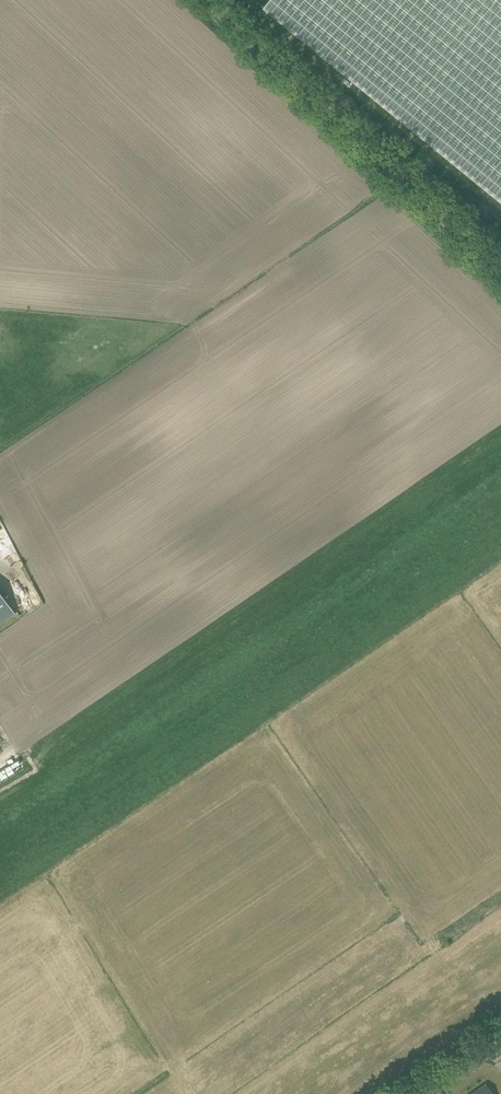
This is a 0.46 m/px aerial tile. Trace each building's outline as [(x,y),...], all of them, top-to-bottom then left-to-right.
[(263,7),(500,201),(500,0),(269,0),(263,7)] [(15,612),(0,589),(0,623),(15,612)] [(492,1093),(486,1084),(471,1093),(493,1093),(492,1093)]
